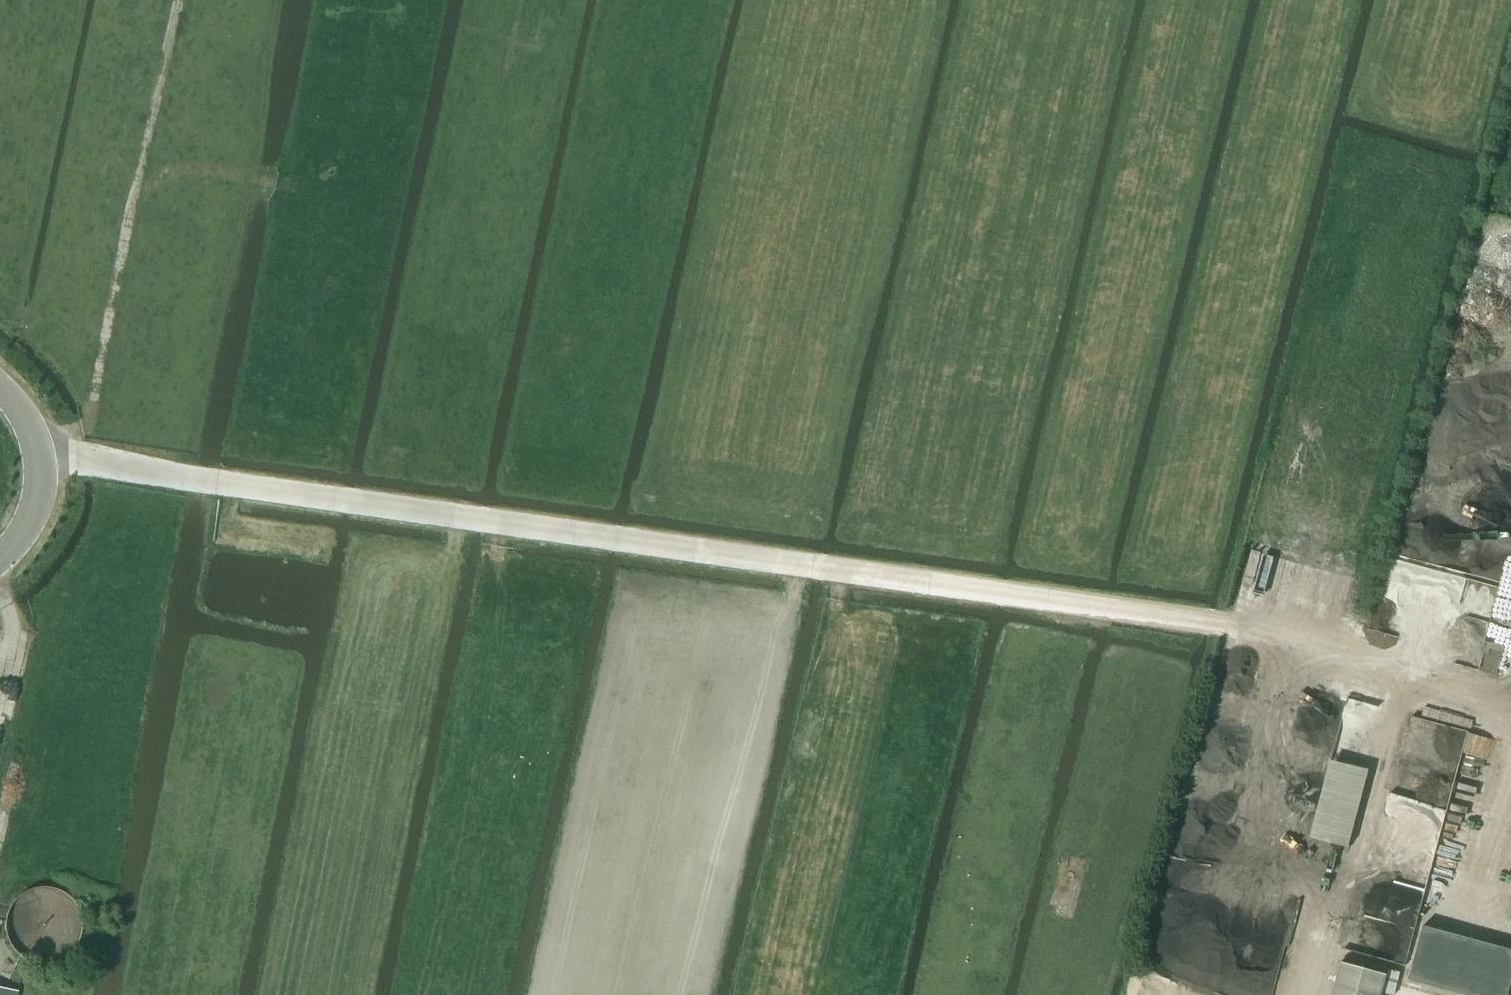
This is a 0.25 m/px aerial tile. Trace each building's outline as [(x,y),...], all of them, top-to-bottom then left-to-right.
[(83,930),(82,923),(80,914),(77,908),(71,900),(65,896),(57,892),(50,889),(43,888),(36,889),(28,891),(20,894),(13,899),(7,905),(3,912),(1,920),(0,925),(0,937),(2,944),(6,952),(11,959),(17,964),(23,967),(32,971),(39,972),(49,971),(57,968),(64,965),(71,959),(76,953),(79,947),(82,938),(83,930)] [(1409,980),(1463,994),(1508,994),(1510,984),(1510,949),(1423,925),(1409,980)] [(1383,993),(1388,975),(1341,962),(1333,994),(1382,994),(1383,993)] [(1383,993),(1391,994),(1394,994),(1400,973),(1389,970),(1388,975),(1383,993)]
